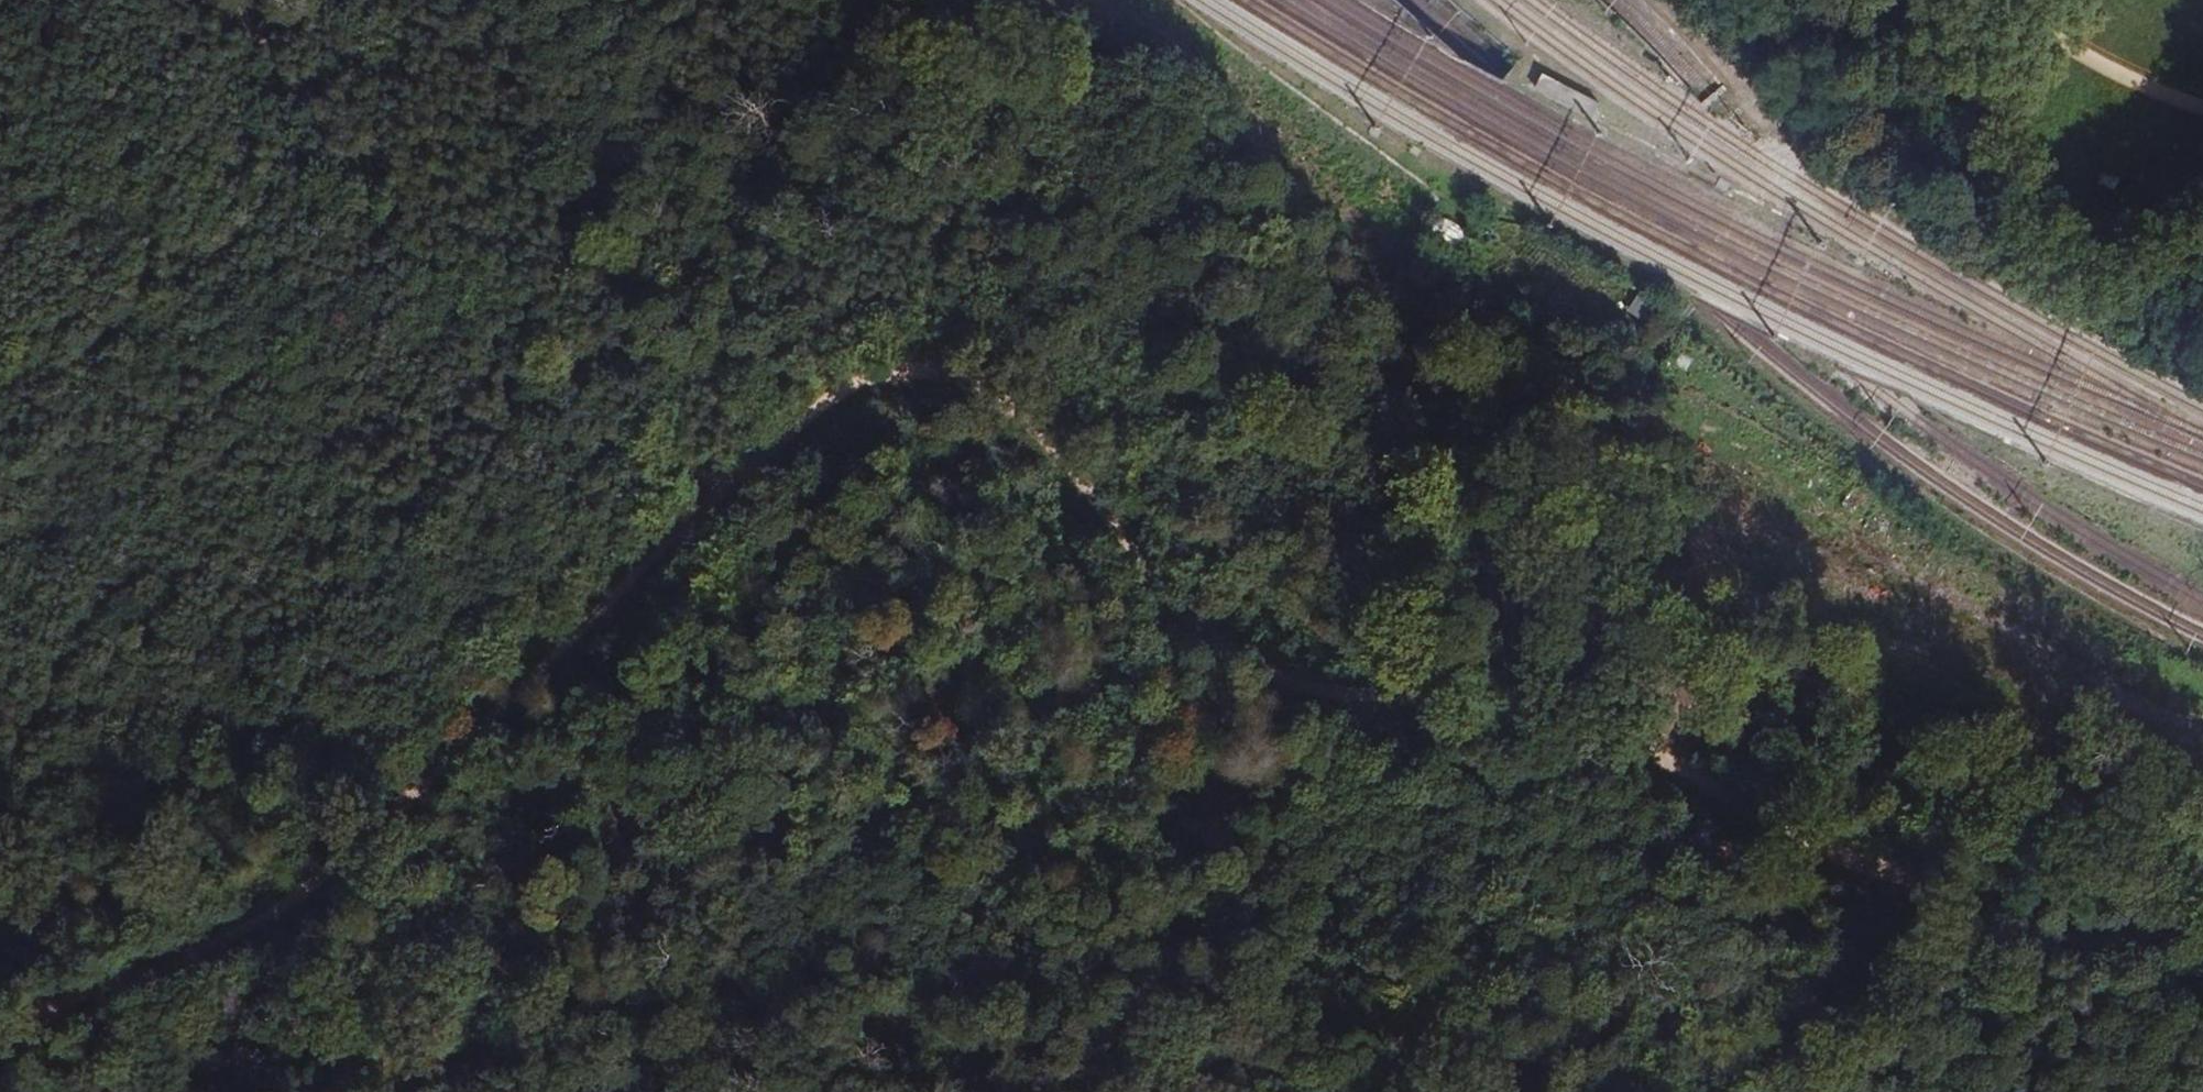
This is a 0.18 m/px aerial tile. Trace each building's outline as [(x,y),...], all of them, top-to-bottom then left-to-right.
[(1453,226),(1447,243),(1463,249),(1469,232),(1453,226)] [(1631,310),(1656,323),(1668,300),(1642,288),(1631,310)]
